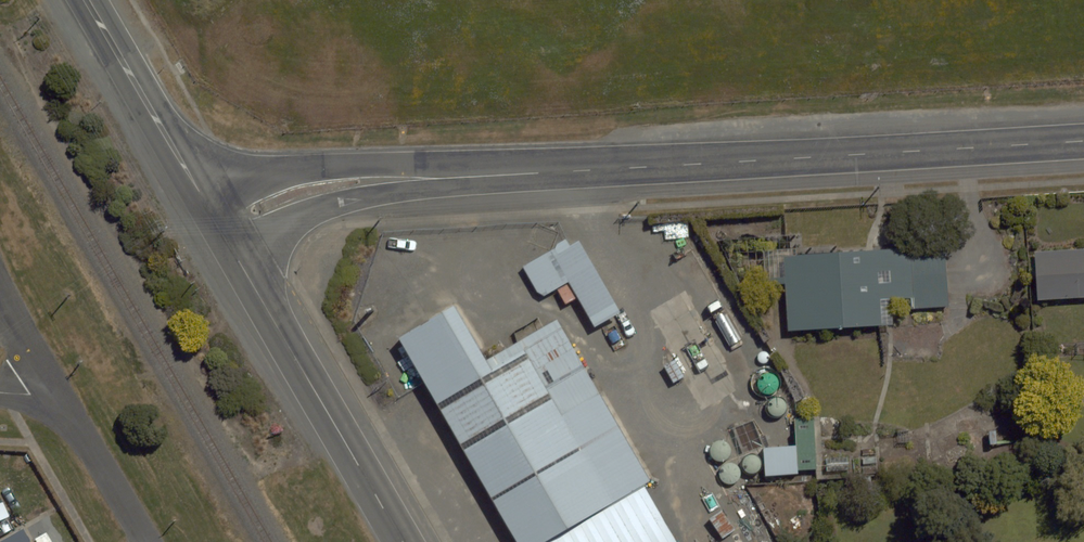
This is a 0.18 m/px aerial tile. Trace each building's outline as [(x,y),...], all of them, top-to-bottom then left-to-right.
[(623,314),(582,237),(528,267),(546,300),(560,293),(566,305),(578,299),(594,329),(623,314)] [(945,306),(941,247),(779,256),(783,329),(893,323),(892,299),(912,298),(912,308),(945,306)] [(1032,255),(1035,301),(1083,298),(1083,252),(1032,255)] [(532,341),(477,370),(449,319),(392,350),(497,541),(643,541),(532,341)] [(796,475),(795,446),(746,448),(747,468),(765,467),(765,476),(796,475)] [(741,469),(737,455),(710,464),(714,477),(741,469)] [(21,530),(1,541),(28,541),(21,530)]
